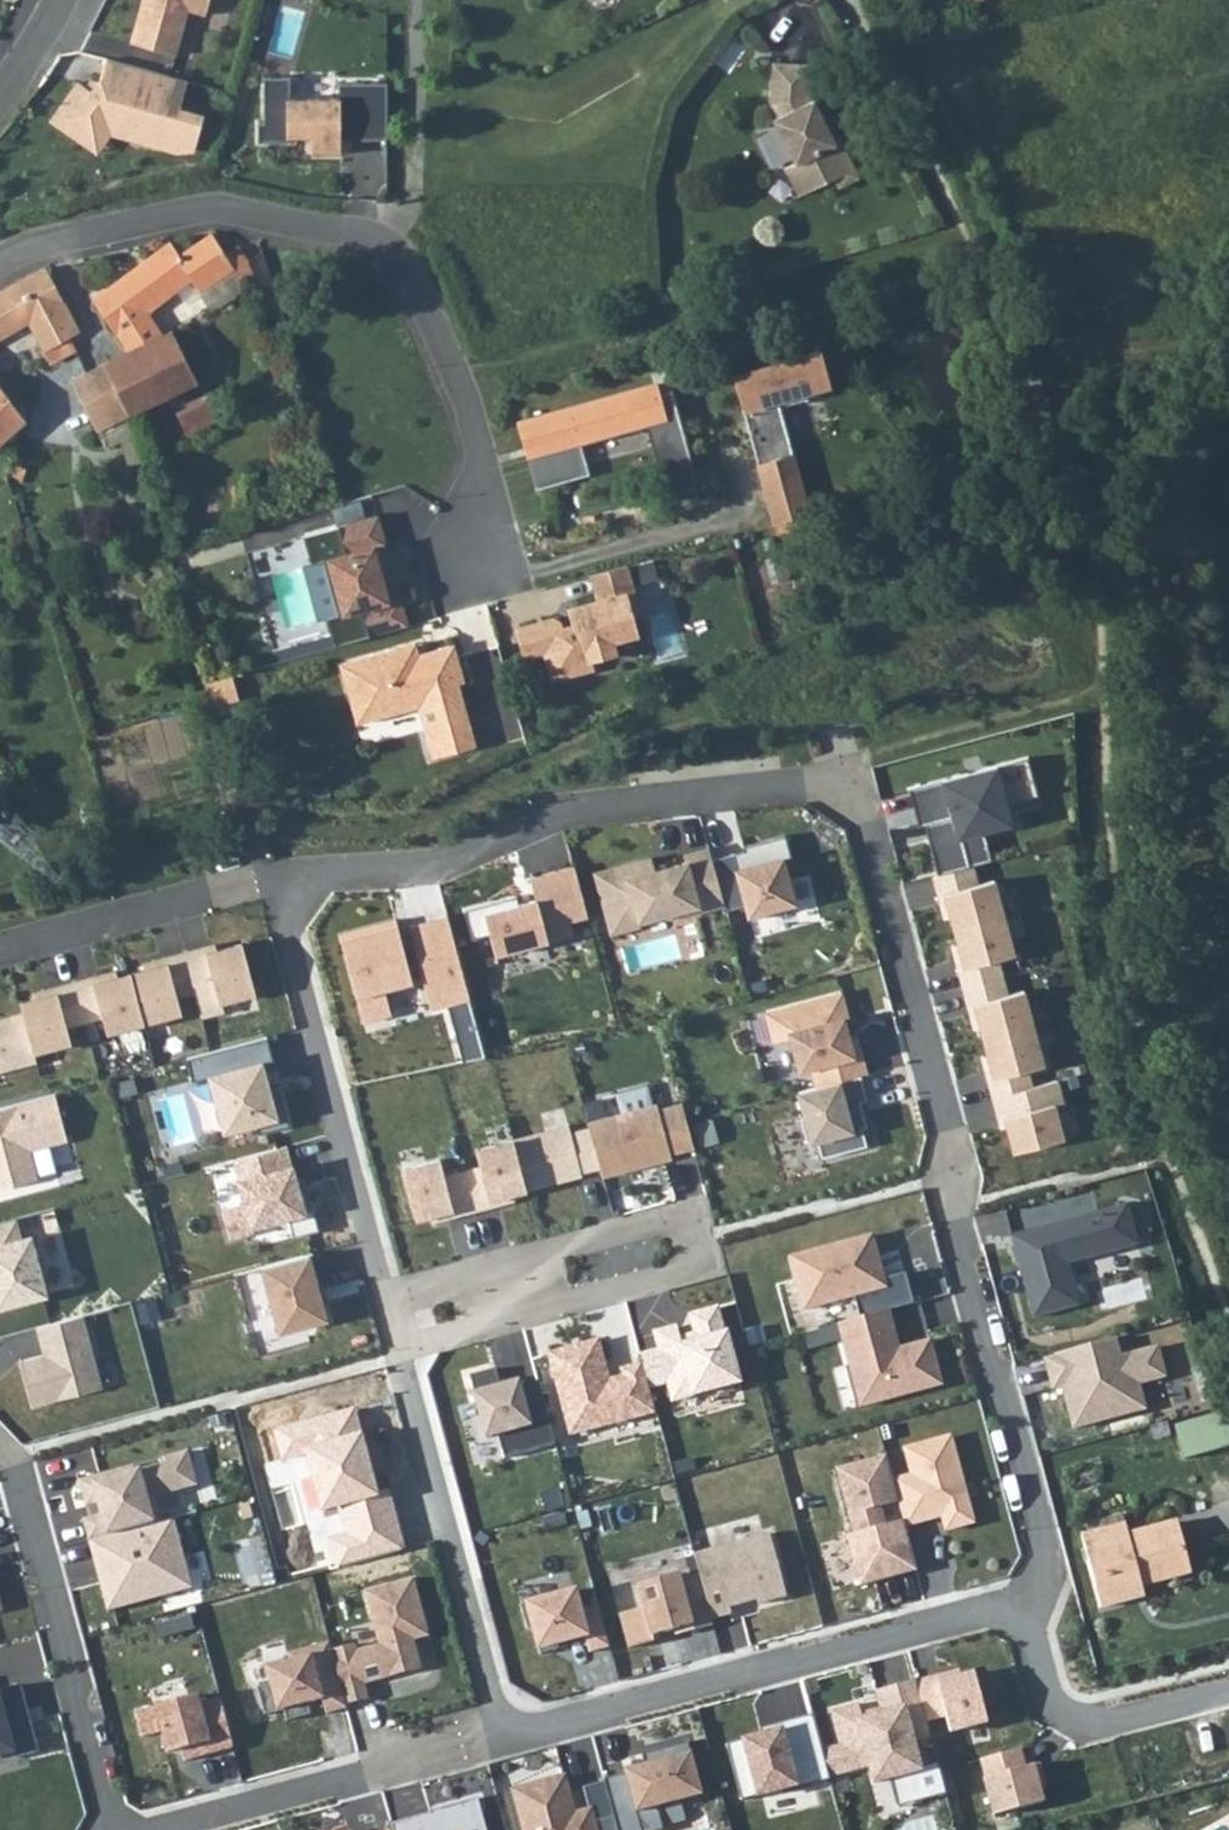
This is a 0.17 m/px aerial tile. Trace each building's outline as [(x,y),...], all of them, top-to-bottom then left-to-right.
[(143,13),(139,12),(130,43),(176,55),(188,11),(205,15),(210,0),(147,0),(143,13)] [(187,80),(107,58),(103,73),(99,78),(92,89),(85,84),(78,79),(51,118),(89,144),(112,111),(129,115),(124,135),(157,143),(162,126),(197,136),(204,113),(180,106),(187,80)] [(838,186),(859,176),(841,139),(835,142),(813,98),(811,100),(809,95),(810,63),(773,61),(770,103),(777,117),(773,119),(795,162),(784,167),(798,195),(834,177),(838,186)] [(388,139),(387,83),(339,83),(339,99),(290,99),(290,77),(264,77),(264,122),(258,122),(258,142),(290,142),(290,137),(312,137),(312,154),(341,154),(341,135),(349,135),(349,140),(388,139)] [(112,111),(89,144),(97,149),(110,130),(124,135),(129,115),(112,111)] [(197,136),(162,126),(157,143),(177,149),(194,147),(197,136)] [(178,249),(169,237),(90,300),(114,335),(190,283),(198,292),(247,258),(232,236),(219,242),(209,229),(178,249)] [(0,291),(0,339),(27,325),(43,351),(51,347),(58,359),(75,350),(69,338),(80,330),(50,273),(48,265),(46,265),(0,291)] [(170,332),(103,363),(130,415),(197,384),(170,332)] [(747,421),(759,464),(793,455),(778,399),(831,385),(821,350),(734,375),(743,409),(749,407),(753,419),(747,421)] [(103,363),(72,376),(96,430),(130,415),(103,363)] [(655,384),(521,421),(528,447),(576,433),(578,441),(646,422),(667,497),(700,487),(673,388),(658,393),(655,384)] [(28,422),(0,390),(0,447),(28,422)] [(191,434),(221,421),(212,400),(182,413),(191,434)] [(587,472),(578,441),(530,455),(539,486),(587,472)] [(759,464),(764,484),(799,475),(793,455),(759,464)] [(799,475),(764,484),(775,521),(809,512),(799,475)] [(378,515),(304,535),(312,563),(303,566),(319,619),(327,617),(331,633),(274,651),(277,663),(408,625),(400,597),(393,599),(388,581),(382,577),(380,570),(383,564),(379,546),(386,543),(378,515)] [(640,586),(665,579),(658,556),(634,563),(640,586)] [(634,592),(627,564),(592,574),(600,600),(575,607),(580,624),(562,629),(560,622),(555,618),(517,629),(525,657),(546,651),(554,679),(594,667),(592,659),(617,653),(612,636),(638,628),(631,604),(627,605),(624,595),(634,592)] [(415,642),(397,647),(402,665),(419,660),(417,654),(419,654),(415,642)] [(397,647),(340,663),(351,703),(365,699),(371,720),(419,706),(428,704),(439,710),(443,724),(425,728),(433,757),(476,745),(459,683),(465,681),(454,644),(419,654),(417,654),(419,660),(402,665),(397,647)] [(236,673),(211,680),(218,707),(244,699),(236,673)] [(365,699),(351,703),(357,724),(371,720),(365,699)] [(923,838),(933,874),(987,859),(979,831),(1007,823),(1002,802),(1033,794),(1022,756),(903,788),(913,826),(919,824),(931,821),(935,835),(923,838)] [(931,821),(919,824),(923,838),(935,835),(931,821)] [(719,904),(721,910),(741,905),(745,920),(767,914),(766,909),(789,903),(778,859),(786,857),(780,835),(738,847),(741,859),(731,862),(728,853),(707,859),(719,904)] [(707,859),(704,848),(679,854),(681,862),(650,870),(646,858),(590,873),(606,933),(635,926),(634,922),(671,912),(672,917),(719,904),(707,859)] [(582,918),(569,868),(525,880),(531,902),(514,907),(511,898),(459,912),(467,941),(484,936),(490,958),(567,937),(564,923),(582,918)] [(1058,1083),(1033,1090),(1026,1067),(1042,1062),(1023,991),(1010,994),(1000,957),(1015,953),(995,881),(978,886),(973,868),(933,879),(944,921),(950,919),(957,947),(951,949),(974,1033),(980,1032),(987,1057),(977,1059),(997,1132),(1006,1129),(1013,1157),(1067,1143),(1057,1106),(1064,1104),(1058,1083)] [(467,1000),(446,923),(446,920),(409,930),(410,933),(399,936),(395,921),(340,936),(364,1024),(389,1017),(383,995),(413,986),(411,977),(421,974),(431,1010),(467,1000)] [(137,971),(150,1022),(188,1013),(184,998),(198,994),(205,1019),(226,1012),(225,1002),(262,992),(246,941),(222,948),(220,943),(147,961),(149,967),(137,971)] [(110,1034),(150,1022),(137,971),(122,973),(121,968),(55,984),(57,995),(66,1027),(105,1016),(110,1034)] [(813,1087),(862,1074),(851,1035),(844,1037),(843,1034),(842,1035),(838,1020),(844,1018),(837,994),(762,1014),(770,1043),(787,1038),(796,1071),(808,1068),(813,1087)] [(71,1047),(66,1027),(57,995),(20,1004),(22,1015),(0,1020),(0,1075),(37,1066),(35,1057),(71,1047)] [(267,1062),(261,1039),(180,1061),(186,1084),(203,1080),(218,1135),(250,1126),(252,1136),(283,1128),(273,1089),(263,1092),(256,1065),(267,1062)] [(813,1087),(795,1092),(801,1117),(796,1119),(802,1143),(813,1140),(817,1159),(862,1146),(857,1128),(862,1127),(858,1113),(854,1114),(851,1103),(862,1100),(856,1076),(813,1087)] [(625,1109),(656,1100),(651,1084),(620,1092),(625,1109)] [(47,1097),(0,1110),(0,1192),(31,1184),(23,1154),(60,1143),(47,1097)] [(652,1105),(583,1124),(584,1129),(596,1171),(597,1177),(667,1158),(665,1153),(689,1147),(677,1105),(654,1111),(652,1105)] [(567,1125),(512,1140),(526,1190),(596,1171),(584,1129),(569,1133),(567,1125)] [(526,1190),(512,1140),(476,1150),(481,1167),(462,1172),(473,1212),(528,1197),(526,1190)] [(293,1192),(281,1148),(228,1163),(239,1206),(216,1213),(224,1242),(248,1235),(247,1230),(282,1220),(288,1240),(313,1233),(307,1211),(304,1212),(298,1190),(293,1192)] [(462,1172),(443,1177),(439,1161),(403,1171),(407,1187),(418,1227),(473,1212),(462,1172)] [(1041,1236),(1009,1245),(1029,1317),(1075,1304),(1064,1263),(1134,1244),(1123,1204),(1038,1227),(1041,1236)] [(0,1220),(0,1312),(47,1298),(29,1238),(21,1240),(14,1216),(0,1220)] [(870,1236),(786,1258),(800,1314),(884,1291),(870,1236)] [(307,1256),(257,1270),(275,1334),(320,1322),(312,1293),(317,1292),(307,1256)] [(883,1312),(835,1325),(858,1407),(937,1385),(925,1343),(888,1353),(883,1334),(889,1332),(883,1312)] [(735,1386),(715,1313),(688,1320),(693,1339),(676,1344),(673,1332),(650,1338),(654,1354),(664,1388),(668,1405),(735,1386)] [(80,1316),(34,1329),(41,1354),(14,1362),(28,1411),(101,1391),(80,1316)] [(1135,1335),(1039,1362),(1048,1393),(1059,1390),(1070,1428),(1154,1404),(1135,1335)] [(646,1393),(639,1367),(619,1372),(620,1379),(604,1384),(593,1344),(545,1357),(564,1428),(595,1420),(607,1427),(652,1415),(646,1393)] [(654,1354),(636,1359),(639,1367),(646,1393),(664,1388),(654,1354)] [(490,1371),(464,1378),(481,1440),(544,1423),(534,1385),(515,1390),(513,1384),(495,1389),(490,1371)] [(355,1407),(274,1429),(282,1459),(302,1455),(330,1572),(406,1551),(391,1490),(377,1494),(355,1407)] [(913,1480),(891,1486),(896,1504),(900,1522),(902,1527),(923,1521),(922,1518),(939,1514),(944,1531),(970,1524),(947,1438),(905,1450),(913,1480)] [(92,1543),(167,1522),(160,1497),(203,1487),(192,1452),(94,1480),(103,1514),(86,1520),(92,1543)] [(843,1538),(857,1588),(914,1572),(902,1527),(900,1522),(884,1526),(879,1508),(896,1504),(891,1486),(883,1457),(833,1471),(850,1536),(843,1538)] [(192,1578),(176,1520),(167,1522),(92,1543),(97,1562),(103,1560),(107,1575),(111,1574),(113,1582),(103,1585),(111,1613),(165,1598),(162,1587),(192,1578)] [(1122,1525),(1079,1537),(1098,1607),(1142,1596),(1139,1585),(1188,1572),(1175,1522),(1125,1535),(1122,1525)] [(696,1578),(708,1622),(728,1617),(726,1611),(754,1603),(756,1608),(783,1600),(766,1537),(691,1557),(696,1578)] [(690,1634),(710,1628),(708,1622),(696,1578),(678,1582),(677,1576),(635,1587),(641,1610),(617,1617),(626,1651),(650,1644),(649,1639),(671,1633),(688,1628),(690,1634)] [(350,1649),(327,1655),(329,1662),(341,1709),(363,1703),(359,1688),(416,1673),(409,1644),(424,1640),(408,1583),(361,1596),(375,1649),(352,1655),(350,1649)] [(606,1649),(594,1607),(576,1613),(570,1593),(516,1608),(523,1632),(529,1630),(536,1657),(564,1649),(562,1643),(581,1638),(586,1655),(606,1649)] [(688,1628),(671,1633),(672,1638),(690,1634),(688,1628)] [(325,1647),(315,1649),(319,1665),(329,1662),(327,1655),(325,1647)] [(319,1665),(315,1649),(283,1658),(285,1665),(260,1672),(265,1689),(252,1692),(260,1719),(279,1714),(282,1726),(306,1719),(303,1708),(318,1704),(322,1718),(342,1713),(341,1709),(329,1662),(319,1665)] [(977,1671),(941,1680),(953,1730),(990,1721),(977,1671)] [(837,1748),(819,1753),(827,1780),(867,1769),(871,1785),(888,1780),(896,1778),(910,1785),(915,1804),(944,1796),(936,1765),(918,1770),(911,1744),(929,1740),(913,1682),(873,1693),(879,1716),(860,1721),(856,1706),(828,1714),(837,1748)] [(4,1750),(8,1763),(33,1757),(25,1727),(21,1728),(19,1719),(23,1718),(15,1690),(0,1694),(0,1751),(4,1750)] [(229,1753),(215,1703),(196,1708),(193,1700),(131,1717),(137,1742),(156,1737),(162,1759),(188,1751),(192,1763),(229,1753)] [(819,1753),(809,1717),(776,1726),(778,1733),(759,1738),(724,1747),(739,1803),(793,1788),(794,1791),(827,1782),(827,1780),(819,1753)] [(776,1726),(757,1731),(759,1738),(778,1733),(776,1726)] [(601,1783),(602,1785),(614,1829),(660,1829),(654,1811),(699,1798),(685,1745),(639,1757),(641,1768),(621,1774),(622,1777),(601,1783)] [(983,1757),(995,1812),(1043,1802),(1031,1747),(983,1757)] [(896,1778),(888,1780),(896,1810),(915,1804),(910,1785),(896,1778)] [(602,1785),(580,1791),(588,1819),(572,1823),(560,1779),(511,1792),(521,1829),(614,1829),(602,1785)] [(474,1802),(426,1815),(426,1817),(430,1829),(428,1829),(481,1829),(474,1802)] [(414,1821),(416,1829),(428,1829),(430,1829),(426,1817),(414,1821)] [(387,1828),(387,1829),(416,1829),(414,1821),(387,1828)]
